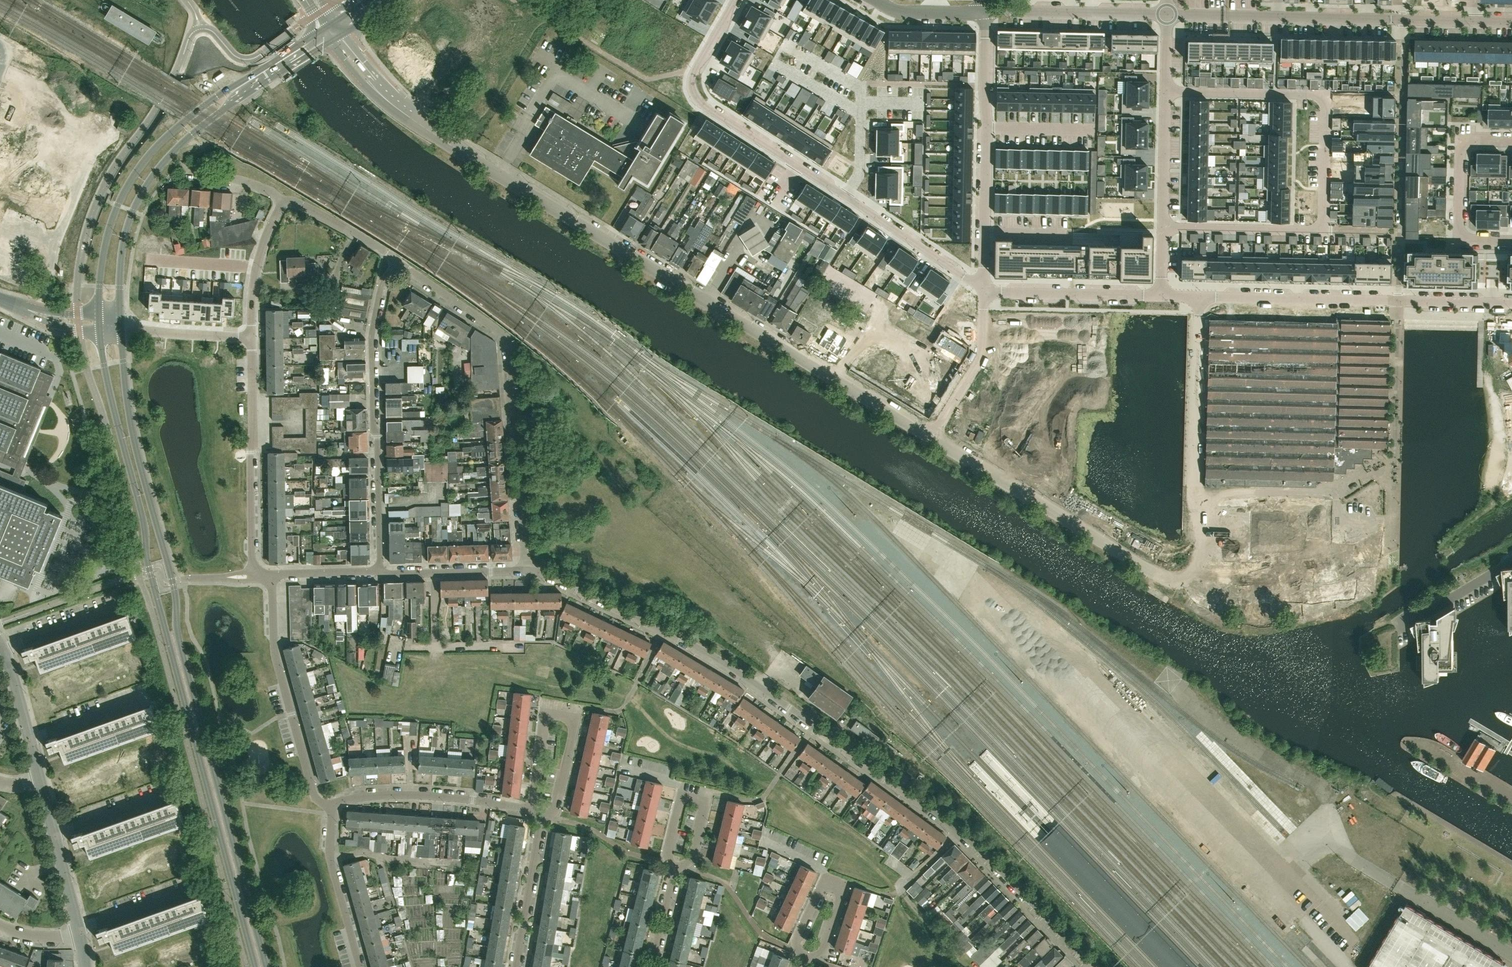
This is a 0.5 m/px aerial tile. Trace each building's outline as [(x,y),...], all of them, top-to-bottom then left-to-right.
[(680,15),(690,21),(692,18),(698,22),(699,20),(706,23),(712,12),(691,0),(688,0),(680,15)] [(712,12),(718,1),(716,0),(691,0),(712,12)] [(767,3),(778,9),(781,4),(783,5),(786,0),(769,0),(767,3)] [(802,12),(813,18),(823,0),(809,0),(802,12)] [(813,18),(822,23),(834,2),(830,0),(823,0),(813,18)] [(834,2),(822,23),(823,24),(824,21),(833,27),(832,29),(844,8),(834,2)] [(752,6),(746,17),(769,30),(775,19),(773,18),(776,13),(765,7),(762,12),(752,6)] [(148,42),(154,32),(155,32),(113,7),(107,17),(148,42)] [(844,8),(832,29),(842,35),(854,14),(844,8)] [(854,14),(842,35),(852,40),(864,19),(854,14)] [(746,17),(740,27),(750,33),(747,38),(758,44),(761,39),(763,40),(769,30),(746,17)] [(864,19),(852,40),(862,46),(874,25),(864,19)] [(874,25),(862,46),(872,52),(884,31),(874,25)] [(888,53),(899,53),(900,31),(888,30),(888,53)] [(910,53),(911,30),(910,30),(910,31),(900,31),(899,53),(910,53)] [(921,30),(911,30),(910,53),(921,54),(921,30)] [(921,30),(921,54),(932,54),(932,30),(921,30)] [(943,54),(943,31),(933,31),(933,30),(932,30),(932,54),(943,54)] [(943,31),(943,54),(953,54),(954,32),(943,31)] [(998,31),(998,48),(1011,49),(1012,31),(998,31)] [(1012,31),(1011,49),(1024,49),(1025,31),(1012,31)] [(1025,31),(1024,49),(1037,49),(1038,31),(1025,31)] [(1038,31),(1037,49),(1050,49),(1051,32),(1038,31)] [(954,32),(953,54),(964,55),(965,32),(954,32)] [(976,32),(965,32),(964,55),(975,55),(976,32)] [(1051,32),(1050,49),(1063,50),(1064,32),(1051,32)] [(1064,32),(1063,50),(1077,50),(1077,32),(1064,32)] [(1077,32),(1077,50),(1090,50),(1090,33),(1077,32)] [(1090,33),(1090,50),(1103,50),(1103,48),(1104,36),(1104,33),(1090,33)] [(1111,48),(1110,52),(1126,53),(1127,33),(1111,33),(1111,37),(1111,48)] [(1127,33),(1126,53),(1141,53),(1142,34),(1127,33)] [(1142,34),(1141,53),(1157,53),(1157,34),(1142,34)] [(1280,38),(1280,62),(1292,62),(1292,38),(1280,38)] [(1292,38),(1292,62),(1303,62),(1304,38),(1292,38)] [(1304,38),(1303,62),(1315,63),(1315,39),(1304,38)] [(1315,39),(1315,63),(1326,63),(1326,39),(1315,39)] [(1326,39),(1326,63),(1337,63),(1338,39),(1326,39)] [(1338,39),(1337,63),(1338,63),(1338,61),(1349,61),(1349,39),(1338,39)] [(1349,39),(1349,61),(1350,61),(1350,63),(1360,63),(1361,39),(1349,39)] [(1361,39),(1360,63),(1372,64),(1372,40),(1361,39)] [(1372,40),(1372,64),(1383,64),(1383,40),(1372,40)] [(1383,40),(1383,64),(1395,64),(1395,40),(1383,40)] [(732,41),(726,51),(749,64),(755,54),(753,53),(756,48),(745,42),(742,47),(732,41)] [(1199,64),(1200,41),(1187,41),(1187,63),(1199,64)] [(1200,41),(1199,64),(1200,64),(1200,62),(1211,63),(1212,41),(1200,41)] [(1212,41),(1211,63),(1222,63),(1222,61),(1223,61),(1224,41),(1212,41)] [(1224,41),(1223,61),(1235,61),(1236,42),(1224,41)] [(1428,60),(1428,41),(1417,41),(1416,60),(1428,60)] [(1439,60),(1440,41),(1428,41),(1428,60),(1439,60)] [(1440,41),(1439,60),(1451,61),(1451,41),(1440,41)] [(1462,61),(1463,42),(1451,41),(1451,61),(1462,61)] [(1236,42),(1235,61),(1247,61),(1247,64),(1248,42),(1236,42)] [(1248,42),(1247,64),(1259,64),(1260,42),(1248,42)] [(1260,42),(1259,64),(1272,64),(1272,42),(1260,42)] [(1474,61),(1474,42),(1463,42),(1462,61),(1474,61)] [(1485,61),(1485,42),(1474,42),(1474,61),(1485,61)] [(1485,42),(1485,61),(1496,62),(1497,42),(1485,42)] [(1508,62),(1508,42),(1497,42),(1496,62),(1508,62)] [(726,51),(720,62),(731,68),(728,73),(738,79),(741,74),(743,75),(749,64),(726,51)] [(1125,75),(1124,93),(1148,94),(1148,82),(1137,81),(1137,75),(1125,75)] [(725,82),(721,79),(719,78),(712,90),(719,94),(718,95),(723,98),(724,96),(730,100),(730,99),(735,91),(741,95),(746,98),(748,93),(752,95),(754,91),(751,89),(729,76),(725,82)] [(1410,83),(1409,83),(1409,95),(1480,97),(1481,85),(1410,83)] [(803,97),(807,91),(802,87),(802,88),(798,94),(803,97)] [(997,87),(997,107),(1008,108),(1008,87),(997,87)] [(1008,87),(1008,108),(1019,108),(1019,90),(1009,89),(1009,87),(1008,87)] [(1019,90),(1019,108),(1029,108),(1030,87),(1029,87),(1029,90),(1019,90)] [(1030,87),(1029,108),(1040,108),(1041,88),(1030,87)] [(955,88),(955,99),(973,99),(973,88),(955,88)] [(1041,88),(1040,108),(1051,109),(1052,88),(1041,88)] [(1052,88),(1051,109),(1062,109),(1062,88),(1062,93),(1052,93),(1052,88)] [(1062,88),(1062,109),(1073,109),(1073,88),(1062,88)] [(1073,88),(1073,109),(1083,109),(1084,89),(1073,88)] [(1084,89),(1083,109),(1095,110),(1095,89),(1084,89)] [(553,92),(548,101),(567,112),(572,104),(553,92)] [(1106,114),(1106,93),(1099,93),(1098,114),(1106,114)] [(1122,93),(1121,112),(1134,113),(1134,109),(1141,109),(1141,107),(1148,107),(1148,94),(1124,93),(1122,93)] [(756,96),(744,115),(745,116),(753,122),(765,104),(766,102),(756,96)] [(1372,97),(1372,116),(1394,117),(1394,97),(1372,97)] [(955,99),(955,110),(972,110),(973,99),(955,99)] [(1190,100),(1190,111),(1208,112),(1208,100),(1200,100),(1200,99),(1198,99),(1198,100),(1190,100)] [(1408,126),(1422,127),(1422,109),(1422,100),(1409,100),(1408,126)] [(1268,113),(1291,113),(1291,102),(1268,102),(1268,113)] [(774,110),(765,104),(753,122),(763,128),(774,110)] [(1500,127),(1500,104),(1489,104),(1489,127),(1500,127)] [(1500,104),(1500,127),(1511,127),(1511,107),(1501,106),(1501,104),(1500,104)] [(540,119),(538,119),(538,118),(537,119),(539,120),(538,121),(546,129),(530,154),(531,155),(532,154),(579,182),(578,183),(579,184),(591,164),(620,181),(618,185),(624,189),(633,175),(647,183),(681,127),(684,122),(670,113),(667,119),(658,113),(641,141),(640,140),(639,142),(636,141),(624,144),(619,151),(546,107),(541,116),(543,117),(540,119)] [(775,108),(774,110),(763,128),(773,134),(785,114),(775,108)] [(955,110),(955,121),(972,121),(972,110),(955,110)] [(1190,111),(1190,122),(1208,123),(1208,112),(1190,111)] [(1291,113),(1268,113),(1268,123),(1291,124),(1291,113)] [(795,121),(785,114),(773,134),(782,140),(795,121)] [(1121,117),(1121,135),(1147,136),(1148,123),(1140,123),(1141,121),(1134,120),(1134,117),(1121,117)] [(702,144),(715,125),(706,119),(693,138),(702,144)] [(1358,130),(1358,131),(1367,131),(1394,131),(1394,120),(1358,119),(1358,130)] [(117,129),(125,132),(128,133),(131,126),(120,121),(117,129)] [(795,121),(782,140),(792,146),(804,127),(795,121)] [(955,121),(954,132),(972,132),(972,121),(955,121)] [(1190,122),(1189,133),(1207,133),(1208,123),(1190,122)] [(876,142),(901,142),(898,142),(899,130),(903,130),(904,124),(892,123),(891,129),(877,129),(877,131),(876,142)] [(1270,124),(1270,134),(1290,135),(1291,124),(1268,123),(1268,124),(1270,124)] [(704,142),(712,147),(723,130),(715,125),(702,144),(703,144),(704,142)] [(1408,126),(1407,152),(1426,152),(1426,134),(1428,134),(1428,127),(1422,127),(1408,126)] [(801,152),(814,133),(804,127),(792,146),(801,152)] [(724,130),(723,130),(712,147),(721,153),(732,136),(724,130)] [(1366,141),(1394,142),(1394,131),(1367,131),(1367,141),(1366,141)] [(954,132),(954,142),(972,143),(972,132),(954,132)] [(801,152),(811,159),(824,139),(814,133),(801,152)] [(1189,133),(1189,144),(1207,144),(1207,133),(1189,133)] [(1290,135),(1270,134),(1268,134),(1268,145),(1263,145),(1286,146),(1286,135),(1290,136),(1290,135)] [(1121,135),(1121,154),(1135,154),(1135,148),(1147,148),(1147,136),(1121,135)] [(730,158),(741,141),(740,141),(732,136),(721,153),(730,158)] [(834,145),(824,139),(811,159),(820,164),(821,165),(834,145)] [(730,158),(738,164),(749,147),(741,141),(730,158)] [(1331,141),(1331,151),(1342,151),(1342,141),(1331,141)] [(1366,141),(1366,152),(1393,152),(1394,142),(1366,141)] [(876,142),(876,153),(877,153),(877,154),(891,154),(891,160),(903,161),(903,154),(901,154),(901,142),(876,142)] [(954,142),(954,153),(972,153),(972,143),(954,142)] [(1189,144),(1189,155),(1207,155),(1207,144),(1189,144)] [(1263,156),(1286,157),(1286,146),(1263,145),(1263,156)] [(745,171),(758,152),(757,152),(749,147),(738,164),(746,169),(745,171)] [(996,149),(995,167),(1009,168),(1009,149),(996,149)] [(1009,149),(1009,168),(1022,168),(1022,149),(1009,149)] [(1022,149),(1022,168),(1035,168),(1036,149),(1022,149)] [(1036,149),(1035,168),(1048,169),(1049,150),(1036,149)] [(1049,150),(1048,169),(1062,169),(1062,150),(1049,150)] [(1062,150),(1062,169),(1075,169),(1075,150),(1062,150)] [(1075,150),(1075,169),(1088,169),(1089,151),(1075,150)] [(171,162),(178,156),(174,152),(168,159),(171,162)] [(758,152),(745,171),(754,177),(766,158),(758,152)] [(1353,152),(1353,163),(1355,163),(1393,164),(1393,152),(1366,152),(1353,152)] [(1407,152),(1407,175),(1434,175),(1434,167),(1430,167),(1431,152),(1426,152),(1407,152)] [(954,153),(954,164),(971,164),(972,153),(954,153)] [(1471,176),(1489,177),(1490,153),(1478,153),(1477,165),(1471,164),(1471,176)] [(1501,153),(1490,153),(1489,177),(1507,177),(1507,165),(1501,165),(1501,153)] [(1189,155),(1189,165),(1207,166),(1207,155),(1189,155)] [(1263,166),(1263,167),(1286,168),(1286,157),(1263,156),(1263,157),(1266,157),(1265,166),(1263,166)] [(677,157),(674,162),(681,166),(684,161),(677,157)] [(775,163),(766,158),(754,177),(756,175),(764,181),(775,163)] [(1120,164),(1120,177),(1122,177),(1146,178),(1147,165),(1135,164),(1135,158),(1123,158),(1123,164),(1120,164)] [(678,175),(689,182),(699,167),(687,160),(678,175)] [(1355,163),(1355,173),(1358,173),(1357,182),(1384,182),(1393,182),(1393,164),(1355,163)] [(954,164),(953,175),(971,175),(971,164),(954,164)] [(914,165),(914,173),(922,173),(922,165),(914,165)] [(1189,165),(1189,176),(1207,176),(1207,166),(1189,165)] [(876,174),(876,185),(902,185),(903,167),(891,166),(891,172),(878,172),(876,172),(876,174)] [(1263,178),(1286,178),(1286,168),(1263,167),(1263,178)] [(711,172),(705,182),(712,187),(719,177),(711,172)] [(953,175),(953,186),(971,186),(971,175),(953,175)] [(1407,175),(1406,196),(1427,196),(1428,196),(1429,183),(1447,184),(1447,176),(1434,175),(1407,175)] [(1189,176),(1188,187),(1206,187),(1207,176),(1189,176)] [(1122,177),(1122,195),(1134,195),(1134,189),(1146,190),(1146,178),(1122,177)] [(1263,189),(1267,189),(1289,189),(1285,189),(1286,178),(1263,178),(1263,189)] [(57,211),(69,180),(33,179),(33,183),(37,183),(35,188),(31,188),(28,197),(28,201),(57,211)] [(1352,193),(1352,194),(1354,194),(1392,195),(1393,182),(1384,182),(1357,182),(1353,182),(1354,182),(1354,193),(1352,193)] [(720,183),(716,192),(721,195),(726,187),(720,183)] [(803,208),(815,189),(806,183),(807,183),(806,183),(794,202),(803,208)] [(728,185),(721,197),(726,200),(733,189),(728,185)] [(902,204),(902,185),(876,185),(875,196),(876,196),(876,197),(890,198),(890,204),(902,204)] [(953,186),(953,196),(971,197),(971,186),(953,186)] [(1188,187),(1188,198),(1206,198),(1206,187),(1188,187)] [(177,225),(177,220),(179,189),(169,188),(168,203),(169,203),(168,219),(172,219),(172,225),(177,225)] [(188,189),(179,189),(177,220),(181,220),(182,204),(187,204),(188,189)] [(193,220),(194,220),(194,225),(201,226),(200,220),(199,220),(201,190),(191,189),(190,205),(195,205),(193,220)] [(813,212),(824,194),(823,194),(815,189),(803,208),(806,204),(813,209),(812,211),(813,212)] [(1266,199),(1289,200),(1289,189),(1267,189),(1266,199)] [(211,191),(201,190),(199,220),(200,220),(201,226),(204,226),(203,220),(204,206),(209,206),(211,191)] [(216,217),(215,221),(210,221),(212,247),(225,244),(223,227),(221,227),(219,222),(223,192),(213,191),(212,207),(213,207),(213,216),(216,217)] [(223,227),(225,244),(251,238),(259,219),(224,226),(225,222),(230,222),(232,193),(223,192),(219,222),(221,227),(223,227)] [(994,212),(1008,212),(1008,193),(995,193),(994,212)] [(1022,194),(1008,193),(1008,212),(1021,213),(1022,194)] [(636,211),(632,208),(618,231),(627,236),(651,197),(646,194),(636,211)] [(813,212),(821,217),(832,200),(824,195),(824,194),(813,212)] [(1035,194),(1022,194),(1021,213),(1034,213),(1035,194)] [(1034,213),(1048,213),(1048,194),(1035,194),(1034,213)] [(1061,194),(1048,194),(1048,213),(1061,213),(1061,194)] [(1074,214),(1074,195),(1061,194),(1061,213),(1074,214)] [(1352,203),(1352,204),(1356,204),(1392,205),(1392,195),(1354,194),(1353,203),(1352,203)] [(739,207),(726,227),(724,231),(729,234),(736,222),(742,225),(756,201),(747,195),(742,203),(739,207)] [(1074,195),(1074,214),(1087,214),(1088,195),(1074,195)] [(953,196),(953,207),(970,207),(971,197),(953,196)] [(1406,196),(1406,216),(1420,217),(1441,217),(1446,217),(1446,210),(1427,209),(1427,196),(1406,196)] [(651,197),(627,236),(635,241),(645,225),(640,222),(652,204),(655,199),(651,197)] [(1188,198),(1188,209),(1206,209),(1206,198),(1188,198)] [(1266,210),(1289,211),(1289,200),(1266,199),(1266,200),(1269,200),(1268,210),(1266,210)] [(821,217),(830,223),(841,205),(840,205),(832,200),(821,217)] [(1352,204),(1352,215),(1356,215),(1392,216),(1392,205),(1356,204),(1352,204)] [(1477,228),(1489,228),(1489,204),(1471,204),(1471,216),(1477,216),(1477,228)] [(1507,205),(1489,204),(1489,228),(1501,228),(1501,216),(1507,217),(1507,205)] [(841,205),(830,223),(838,228),(849,211),(841,206),(841,205)] [(953,207),(953,218),(970,218),(970,207),(953,207)] [(1188,209),(1188,220),(1196,220),(1196,221),(1197,221),(1197,220),(1206,220),(1206,209),(1188,209)] [(1289,211),(1266,210),(1266,222),(1289,222),(1289,211)] [(858,216),(849,211),(838,228),(839,228),(840,226),(848,231),(848,232),(849,232),(858,217),(858,216)] [(651,250),(659,256),(670,238),(678,225),(684,216),(680,214),(674,222),(666,236),(661,233),(651,250)] [(1352,215),(1352,225),(1356,225),(1377,226),(1377,227),(1392,227),(1392,216),(1356,215),(1352,215)] [(659,256),(668,261),(678,243),(674,240),(681,227),(682,227),(687,218),(684,216),(678,225),(670,238),(659,256)] [(1406,229),(1405,239),(1419,239),(1420,217),(1406,216),(1406,229)] [(953,218),(952,229),(970,229),(970,218),(953,218)] [(775,232),(765,249),(772,253),(787,262),(788,263),(807,231),(792,222),(789,220),(788,222),(785,228),(787,229),(787,230),(783,236),(775,232)] [(653,228),(649,226),(645,232),(639,243),(642,245),(649,250),(660,232),(659,232),(661,228),(655,224),(653,228)] [(690,272),(689,274),(694,277),(695,276),(696,276),(708,257),(699,252),(710,232),(712,229),(705,224),(701,231),(690,249),(685,258),(690,261),(685,270),(690,272)] [(863,252),(877,232),(868,226),(867,225),(860,235),(855,232),(849,242),(863,252)] [(679,246),(669,262),(679,267),(679,268),(680,266),(685,258),(690,249),(701,231),(696,228),(691,236),(689,239),(690,239),(684,249),(679,246)] [(952,229),(952,240),(970,240),(970,229),(952,229)] [(877,232),(863,252),(873,259),(887,239),(886,238),(886,239),(877,232)] [(995,239),(994,273),(1026,274),(1026,278),(1119,280),(1119,276),(1136,276),(1151,276),(1152,258),(1152,234),(1141,234),(1120,234),(1119,245),(1011,243),(1012,240),(995,239)] [(371,250),(360,244),(354,253),(352,252),(347,261),(354,265),(351,269),(354,271),(352,273),(356,275),(371,250)] [(837,251),(827,245),(820,257),(826,261),(829,255),(833,258),(837,251)] [(885,254),(877,265),(884,270),(885,267),(895,273),(908,254),(899,247),(897,248),(891,257),(885,254)] [(697,279),(700,280),(706,284),(723,256),(715,250),(697,279)] [(1409,286),(1511,289),(1511,254),(1410,252),(1409,260),(1406,260),(1406,278),(1409,278),(1409,286)] [(908,254),(895,273),(904,280),(902,282),(908,286),(917,274),(911,270),(918,260),(908,254)] [(1181,256),(1181,278),(1193,278),(1193,254),(1193,256),(1181,256)] [(1193,254),(1193,278),(1205,278),(1205,254),(1193,254)] [(1205,254),(1205,278),(1218,278),(1218,255),(1217,258),(1206,258),(1206,254),(1205,254)] [(1218,255),(1218,278),(1230,279),(1231,256),(1218,255)] [(1231,256),(1230,279),(1242,279),(1243,256),(1242,256),(1242,258),(1231,258),(1231,256)] [(1243,256),(1242,279),(1254,279),(1255,256),(1243,256)] [(1255,256),(1254,279),(1267,279),(1267,257),(1255,256)] [(296,281),(294,257),(287,258),(287,260),(279,260),(280,282),(288,282),(288,275),(295,275),(295,281),(296,281)] [(303,257),(294,257),(296,281),(306,280),(306,277),(317,276),(316,262),(304,263),(303,257)] [(1267,257),(1267,279),(1279,280),(1280,257),(1279,257),(1279,259),(1268,259),(1268,257),(1267,257)] [(1280,257),(1279,280),(1292,280),(1292,257),(1280,257)] [(1292,257),(1292,280),(1304,280),(1304,257),(1292,257)] [(1304,257),(1304,280),(1317,280),(1317,258),(1304,257)] [(1317,258),(1317,280),(1329,281),(1330,258),(1329,258),(1329,260),(1318,260),(1318,258),(1317,258)] [(1330,258),(1329,281),(1341,281),(1342,258),(1330,258)] [(1342,258),(1341,281),(1354,281),(1354,261),(1342,261),(1342,258)] [(1366,262),(1366,281),(1378,282),(1378,258),(1378,262),(1366,262)] [(1378,258),(1378,282),(1390,282),(1391,258),(1378,258)] [(1354,261),(1354,281),(1366,281),(1366,262),(1355,262),(1355,261),(1354,261)] [(842,272),(848,276),(851,270),(845,267),(842,272)] [(918,275),(909,287),(915,291),(917,288),(926,295),(940,275),(930,269),(931,268),(930,268),(923,278),(918,275)] [(735,270),(721,293),(722,293),(747,309),(754,313),(756,314),(768,295),(764,293),(762,297),(753,291),(757,286),(752,283),(744,278),(745,276),(742,274),(737,272),(735,270)] [(851,270),(848,276),(854,279),(857,274),(851,270)] [(940,275),(926,295),(936,302),(941,305),(948,295),(943,292),(950,281),(949,281),(940,275)] [(768,295),(756,314),(765,319),(776,301),(777,300),(771,297),(777,288),(778,288),(782,282),(777,280),(773,287),(772,288),(771,291),(770,291),(768,295)] [(315,283),(302,284),(303,306),(316,305),(315,283)] [(780,303),(768,321),(777,327),(793,301),(801,287),(796,284),(787,297),(789,298),(784,306),(780,303)] [(881,295),(884,290),(878,286),(875,292),(881,295)] [(340,306),(367,312),(366,311),(370,293),(361,290),(342,287),(342,290),(343,291),(340,306)] [(793,301),(777,327),(785,332),(795,317),(797,313),(792,310),(808,291),(801,287),(799,291),(798,292),(795,297),(794,299),(794,300),(793,301)] [(884,290),(881,295),(887,299),(890,294),(884,290)] [(405,322),(420,297),(411,291),(402,305),(407,308),(400,319),(405,322)] [(162,293),(150,292),(149,310),(160,311),(161,311),(162,294),(162,293)] [(956,292),(944,310),(959,320),(963,313),(960,311),(967,299),(956,292)] [(171,318),(172,295),(162,294),(161,311),(160,311),(159,317),(171,318)] [(172,295),(171,318),(181,318),(182,300),(183,295),(172,295)] [(202,301),(201,320),(212,320),(213,302),(213,297),(202,297),(202,301)] [(222,315),(223,315),(234,316),(235,298),(223,297),(223,303),(222,315)] [(431,304),(420,297),(405,322),(410,325),(417,314),(422,317),(431,304)] [(191,319),(192,301),(182,300),(181,318),(191,319)] [(192,301),(191,319),(201,320),(202,301),(192,301)] [(213,302),(212,320),(222,321),(223,315),(222,315),(223,303),(213,302)] [(441,309),(433,304),(424,319),(426,320),(423,323),(429,327),(432,323),(432,324),(441,309)] [(367,312),(340,306),(340,307),(341,307),(340,313),(366,317),(367,312)] [(910,306),(907,311),(913,315),(916,310),(910,306)] [(442,309),(441,309),(432,324),(445,332),(442,336),(446,339),(459,320),(446,312),(445,314),(441,311),(442,309)] [(267,324),(283,324),(282,310),(267,311),(267,324)] [(886,313),(883,318),(893,324),(896,319),(886,313)] [(1066,313),(1066,323),(1083,323),(1083,313),(1066,313)] [(937,317),(933,323),(944,330),(948,324),(937,317)] [(1210,318),(1209,342),(1226,342),(1226,324),(1225,324),(1216,324),(1216,318),(1210,318)] [(1226,324),(1226,342),(1241,342),(1242,324),(1241,324),(1232,324),(1232,318),(1225,318),(1225,324),(1226,324)] [(1242,324),(1241,342),(1257,343),(1257,324),(1248,324),(1248,318),(1241,318),(1241,324),(1242,324)] [(1257,324),(1257,343),(1272,343),(1273,325),(1272,325),(1263,325),(1263,319),(1257,318),(1257,324)] [(1273,325),(1272,343),(1288,343),(1288,325),(1279,325),(1279,319),(1272,319),(1272,325),(1273,325)] [(1288,325),(1288,343),(1304,343),(1304,325),(1303,325),(1294,325),(1295,319),(1288,319),(1288,325)] [(1304,325),(1304,343),(1319,344),(1320,326),(1319,326),(1310,326),(1310,320),(1304,319),(1303,325),(1304,325)] [(465,336),(471,327),(459,320),(446,339),(459,347),(459,345),(468,351),(470,348),(470,339),(465,336)] [(1320,326),(1319,344),(1335,344),(1336,326),(1326,326),(1326,320),(1319,320),(1319,326),(1320,326)] [(805,323),(801,321),(798,325),(797,325),(791,335),(804,343),(810,333),(802,328),(805,323)] [(303,326),(303,324),(303,322),(293,323),(293,328),(303,327),(304,330),(316,330),(316,325),(303,326)] [(283,324),(267,324),(267,338),(283,338),(283,324)] [(1336,326),(1335,344),(1335,367),(1362,367),(1362,357),(1388,357),(1388,327),(1336,326)] [(390,339),(403,339),(403,330),(390,330),(390,339)] [(470,337),(470,339),(470,348),(471,391),(499,388),(495,343),(475,330),(470,337)] [(854,343),(859,335),(853,331),(847,340),(848,340),(854,343)] [(911,367),(917,354),(871,333),(853,372),(874,382),(879,371),(896,380),(900,371),(905,373),(908,366),(911,367)] [(320,359),(365,358),(365,337),(345,337),(345,348),(335,348),(335,334),(319,334),(320,355),(320,359)] [(825,334),(815,351),(825,357),(835,340),(825,334)] [(938,344),(942,347),(940,351),(961,364),(969,352),(969,346),(950,334),(948,337),(944,334),(938,344)] [(283,338),(267,338),(267,352),(283,352),(283,338)] [(417,347),(427,347),(426,339),(417,340),(417,347)] [(835,340),(825,357),(834,363),(844,346),(835,340)] [(1210,351),(1210,360),(1237,360),(1237,351),(1210,351)] [(17,468),(54,376),(40,371),(41,368),(1,352),(0,354),(0,461),(17,468)] [(283,352),(267,352),(267,365),(283,365),(283,352)] [(1387,393),(1388,357),(1362,357),(1362,367),(1335,367),(1334,392),(1387,393)] [(339,366),(339,367),(338,367),(338,378),(363,377),(363,370),(365,370),(365,361),(347,361),(347,366),(339,366)] [(283,365),(267,365),(268,379),(283,379),(283,365)] [(428,384),(427,365),(411,366),(412,385),(428,384)] [(1213,386),(1232,386),(1232,373),(1213,372),(1213,386)] [(283,379),(268,379),(268,393),(284,393),(283,379)] [(408,383),(386,384),(386,393),(401,393),(408,393),(408,389),(408,383)] [(1213,386),(1213,399),(1231,399),(1232,386),(1213,386)] [(306,413),(317,413),(318,392),(305,392),(306,408),(306,413)] [(350,394),(330,395),(330,407),(350,407),(350,394)] [(1335,394),(1333,473),(1342,473),(1342,468),(1354,468),(1354,463),(1363,463),(1363,458),(1371,459),(1372,448),(1386,449),(1387,396),(1335,394)] [(387,407),(401,407),(401,402),(415,401),(415,396),(386,397),(387,407)] [(502,429),(500,397),(469,399),(472,431),(487,431),(502,429)] [(1213,399),(1212,412),(1231,412),(1231,399),(1213,399)] [(401,407),(387,407),(387,418),(402,417),(405,419),(420,418),(420,416),(425,416),(425,411),(420,412),(401,412),(401,407)] [(366,409),(366,408),(346,409),(347,419),(367,419),(366,409)] [(1231,425),(1231,412),(1212,412),(1212,425),(1231,425)] [(351,431),(351,429),(367,429),(367,419),(347,419),(347,426),(341,426),(341,432),(344,432),(350,432),(350,431),(351,431)] [(421,420),(402,421),(387,421),(387,431),(412,430),(411,427),(421,426),(421,420)] [(1212,425),(1212,438),(1231,438),(1231,425),(1212,425)] [(487,431),(472,431),(463,432),(463,438),(487,437),(487,441),(487,442),(495,441),(495,439),(503,438),(502,429),(487,431)] [(412,430),(387,431),(387,442),(404,441),(410,441),(410,435),(421,435),(421,443),(432,442),(432,430),(412,430)] [(344,441),(367,441),(367,431),(351,431),(350,431),(350,432),(344,432),(344,441)] [(317,432),(306,432),(307,437),(307,452),(316,452),(316,442),(317,432)] [(495,441),(487,442),(488,446),(486,446),(486,445),(474,446),(474,447),(463,447),(463,452),(471,452),(504,450),(503,441),(503,438),(495,439),(495,441)] [(1212,438),(1211,451),(1230,451),(1231,438),(1212,438)] [(38,440),(38,452),(49,453),(50,441),(38,440)] [(345,451),(367,450),(367,441),(344,441),(339,441),(340,448),(344,447),(345,451)] [(388,456),(413,455),(414,455),(414,450),(403,451),(402,445),(387,446),(388,447),(386,447),(386,452),(388,452),(388,456)] [(489,460),(504,458),(504,450),(471,452),(471,456),(488,455),(489,460)] [(1211,464),(1230,464),(1230,451),(1211,451),(1211,464)] [(284,453),(269,453),(269,467),(285,467),(284,453)] [(424,455),(414,455),(413,455),(413,460),(388,460),(388,471),(404,471),(404,473),(413,473),(413,466),(419,466),(419,469),(424,469),(424,461),(424,455)] [(341,460),(341,466),(350,466),(350,471),(368,471),(367,458),(350,458),(350,460),(341,460)] [(424,481),(449,480),(449,474),(449,462),(441,462),(424,461),(424,469),(424,481)] [(505,470),(505,461),(489,462),(489,466),(476,467),(476,472),(505,470)] [(457,469),(456,462),(449,462),(449,474),(461,473),(461,469),(457,469)] [(285,467),(269,467),(269,481),(285,480),(285,467)] [(1284,486),(1284,470),(1207,468),(1207,484),(1284,486)] [(29,586),(36,568),(41,570),(63,516),(46,509),(48,504),(21,493),(26,481),(0,470),(0,574),(29,586)] [(476,472),(469,472),(470,477),(490,476),(490,482),(498,482),(498,480),(506,479),(505,470),(476,472)] [(464,474),(461,473),(449,474),(449,480),(449,484),(464,483),(464,474)] [(336,487),(350,487),(368,487),(368,477),(349,477),(350,484),(343,484),(343,483),(336,483),(336,487)] [(498,482),(490,482),(491,486),(478,487),(478,492),(467,492),(467,493),(480,492),(507,491),(506,479),(498,480),(498,482)] [(285,480),(269,481),(270,494),(285,494),(285,480)] [(464,483),(449,484),(449,493),(458,493),(458,483),(464,483)] [(350,487),(336,487),(336,488),(344,488),(344,498),(350,497),(350,496),(368,496),(368,492),(368,487),(350,487)] [(480,492),(467,493),(468,497),(491,496),(492,500),(507,499),(507,491),(480,492)] [(285,494),(270,494),(270,508),(285,508),(285,494)] [(341,509),(350,509),(369,508),(368,499),(350,499),(350,506),(334,506),(334,509),(341,509)] [(449,516),(449,505),(449,501),(441,501),(441,517),(449,516)] [(479,512),(508,510),(508,501),(492,502),(492,507),(479,508),(479,512)] [(461,517),(461,514),(461,504),(450,504),(450,516),(451,516),(451,517),(461,517)] [(285,508),(270,508),(270,522),(286,522),(285,508)] [(369,518),(369,508),(350,509),(341,509),(334,509),(323,509),(323,515),(332,515),(350,515),(350,518),(369,518)] [(466,513),(461,514),(461,517),(462,526),(467,525),(477,524),(479,524),(479,518),(493,517),(493,521),(509,520),(508,510),(479,512),(479,514),(466,515),(466,513)] [(418,527),(410,527),(404,528),(404,522),(389,522),(389,532),(425,531),(425,524),(424,517),(415,517),(414,517),(414,521),(414,525),(417,525),(418,527)] [(451,518),(452,531),(448,531),(448,541),(453,541),(453,546),(448,546),(449,561),(458,561),(457,538),(457,532),(457,527),(456,518),(451,518)] [(369,530),(369,520),(350,521),(350,527),(348,526),(338,526),(338,527),(325,527),(326,531),(369,530)] [(431,521),(432,541),(433,546),(428,547),(428,562),(437,562),(437,538),(437,530),(436,520),(431,521)] [(286,522),(270,522),(270,536),(286,535),(286,522)] [(469,561),(479,560),(477,524),(467,525),(468,532),(473,532),(474,545),(468,545),(466,545),(467,554),(469,554),(469,561)] [(479,524),(477,524),(479,560),(488,560),(488,545),(483,545),(483,539),(483,538),(485,538),(485,532),(490,532),(489,524),(481,524),(479,524)] [(500,529),(502,560),(510,559),(512,557),(510,528),(500,528),(500,529)] [(492,560),(502,560),(500,529),(494,530),(494,537),(496,537),(497,544),(492,545),(492,560)] [(350,534),(351,540),(369,539),(369,530),(326,531),(326,535),(334,535),(334,538),(346,537),(346,534),(350,534)] [(437,562),(447,561),(446,546),(442,546),(442,540),(442,530),(437,530),(437,538),(437,562)] [(425,531),(389,532),(389,543),(405,542),(404,537),(421,537),(420,532),(425,532),(425,531)] [(457,538),(458,561),(469,561),(469,554),(467,554),(466,545),(462,545),(462,540),(462,531),(457,532),(457,538)] [(286,535),(270,536),(271,549),(286,549),(286,535)] [(293,546),(299,546),(298,536),(293,536),(288,536),(288,541),(293,541),(293,546)] [(389,543),(390,550),(390,563),(422,562),(422,542),(405,543),(405,542),(389,543)] [(341,550),(325,550),(325,554),(338,554),(338,555),(341,554),(370,553),(370,543),(351,544),(351,550),(346,550),(346,549),(341,550)] [(286,549),(271,549),(271,563),(286,563),(286,549)] [(346,558),(346,563),(370,563),(370,553),(341,554),(341,558),(346,558)] [(1510,597),(1511,633),(1511,625),(1511,567),(1502,568),(1504,586),(1505,598),(1506,598),(1510,597)] [(464,595),(464,580),(452,581),(452,595),(457,595),(458,600),(464,600),(464,595)] [(476,599),(476,594),(475,580),(464,580),(464,595),(464,600),(472,599),(476,599)] [(475,580),(476,594),(488,594),(487,580),(475,580)] [(420,609),(420,603),(425,603),(424,597),(424,596),(425,596),(425,581),(415,582),(416,620),(417,620),(417,625),(420,625),(420,616),(420,609)] [(452,595),(452,581),(440,581),(440,595),(452,595)] [(394,613),(393,582),(383,583),(384,604),(389,604),(390,618),(388,618),(381,617),(381,627),(386,628),(385,634),(390,635),(394,613)] [(403,597),(403,582),(393,582),(394,613),(390,635),(391,635),(393,625),(393,619),(402,619),(402,613),(402,597),(403,597)] [(416,620),(415,582),(405,582),(405,597),(411,597),(411,609),(412,618),(412,620),(416,620)] [(368,583),(367,583),(358,584),(359,605),(359,611),(364,611),(364,604),(368,604),(369,610),(369,604),(368,583)] [(379,609),(378,583),(368,583),(369,604),(369,610),(379,609)] [(334,603),(334,584),(324,585),(324,603),(324,615),(329,614),(329,603),(334,603)] [(347,612),(346,584),(336,584),(336,605),(336,613),(346,613),(346,624),(347,612)] [(356,626),(356,584),(346,584),(347,612),(346,624),(346,626),(356,626)] [(324,615),(324,603),(324,585),(314,585),(315,604),(314,614),(319,614),(319,624),(325,624),(325,621),(324,619),(324,615)] [(301,589),(301,591),(301,596),(301,602),(302,607),(302,613),(302,618),(302,624),(303,629),(303,635),(303,640),(311,640),(312,588),(301,589)] [(502,593),(492,593),(491,593),(491,607),(503,607),(502,593)] [(514,607),(514,593),(502,593),(503,607),(514,607)] [(526,607),(526,593),(514,593),(514,607),(526,607)] [(538,607),(538,593),(526,593),(526,607),(538,607)] [(549,607),(549,593),(538,593),(538,607),(549,607)] [(561,607),(561,593),(549,593),(549,607),(561,607)] [(453,600),(453,606),(454,606),(454,625),(463,625),(461,606),(458,606),(458,599),(453,600)] [(571,621),(577,608),(566,603),(560,617),(571,621)] [(1425,649),(1425,684),(1426,684),(1426,677),(1439,677),(1439,676),(1440,676),(1440,668),(1453,668),(1453,667),(1453,617),(1456,618),(1456,615),(1456,606),(1438,617),(1438,618),(1438,622),(1432,622),(1431,620),(1432,620),(1432,619),(1417,620),(1418,638),(1419,650),(1420,650),(1420,649),(1425,649)] [(571,621),(581,626),(587,613),(577,608),(571,621)] [(525,641),(526,619),(526,612),(522,612),(522,619),(521,625),(514,625),(514,640),(525,641)] [(127,616),(41,647),(40,647),(41,649),(35,651),(34,646),(22,650),(26,661),(36,658),(41,672),(136,638),(127,613),(126,613),(127,616)] [(587,613),(581,626),(592,631),(598,618),(587,613)] [(608,623),(598,618),(592,631),(602,636),(608,623)] [(412,620),(408,620),(408,637),(417,637),(417,625),(417,620),(416,620),(412,620)] [(619,628),(608,623),(602,636),(613,641),(619,628)] [(421,642),(434,642),(434,627),(421,627),(421,642)] [(619,644),(623,646),(629,633),(619,628),(613,641),(611,645),(608,651),(615,654),(619,644)] [(629,633),(623,646),(634,651),(640,638),(629,633)] [(651,643),(640,638),(634,651),(645,656),(651,643)] [(663,642),(656,654),(666,660),(673,648),(663,642)] [(287,661),(288,663),(303,659),(306,658),(304,650),(301,651),(300,645),(284,650),(287,661)] [(683,654),(673,648),(666,660),(664,664),(661,669),(660,670),(670,676),(676,666),(683,654)] [(686,672),(693,660),(683,654),(676,666),(686,672)] [(292,676),(307,672),(303,659),(288,663),(289,666),(292,676)] [(704,666),(693,660),(686,672),(696,678),(704,666)] [(393,681),(395,665),(386,663),(383,679),(393,681)] [(840,714),(853,696),(824,675),(823,677),(807,665),(800,674),(817,686),(808,698),(836,717),(839,713),(840,714)] [(706,684),(714,672),(704,666),(696,678),(706,684)] [(295,689),(310,685),(307,672),(292,676),(295,689)] [(724,678),(714,672),(706,684),(716,690),(724,678)] [(726,696),(734,684),(724,678),(716,690),(726,696)] [(333,679),(328,681),(328,682),(325,683),(328,694),(338,692),(335,683),(333,679)] [(660,694),(660,693),(664,687),(657,682),(653,690),(660,694)] [(744,690),(734,684),(726,696),(724,699),(721,705),(725,707),(728,702),(734,706),(736,702),(744,690)] [(299,703),(314,699),(310,685),(295,689),(299,703)] [(529,707),(531,696),(531,694),(515,692),(513,705),(529,707)] [(744,717),(753,705),(743,698),(734,710),(744,717)] [(314,699),(299,703),(302,716),(318,712),(323,710),(321,704),(316,705),(314,699)] [(160,729),(151,704),(150,704),(151,707),(64,738),(65,740),(59,742),(57,737),(46,741),(50,752),(60,749),(65,763),(160,729)] [(513,705),(511,718),(527,720),(529,707),(513,705)] [(754,723),(762,711),(753,705),(744,717),(754,723)] [(763,730),(772,718),(762,711),(754,723),(763,730)] [(306,729),(321,725),(318,712),(302,716),(303,719),(306,729)] [(609,716),(594,713),(590,725),(606,729),(609,716)] [(719,727),(721,719),(716,717),(713,725),(719,727)] [(738,717),(734,723),(730,729),(733,731),(738,726),(742,720),(738,717)] [(527,720),(511,718),(510,731),(526,733),(527,720)] [(773,737),(781,725),(772,718),(763,730),(773,737)] [(897,750),(872,732),(871,731),(856,720),(850,729),(865,739),(865,738),(891,757),(897,750)] [(403,735),(412,735),(412,722),(403,722),(403,732),(403,735)] [(321,725),(306,729),(310,742),(325,738),(322,726),(321,725)] [(606,729),(590,725),(589,732),(587,738),(603,741),(605,732),(606,729)] [(782,743),(791,731),(781,725),(773,737),(782,743)] [(510,731),(508,744),(524,746),(526,733),(510,731)] [(782,743),(792,750),(801,738),(791,731),(782,743)] [(765,736),(761,733),(757,739),(761,742),(765,736)] [(325,738),(310,742),(313,756),(328,752),(325,738)] [(603,741),(587,738),(585,750),(600,754),(603,741)] [(1483,770),(1495,749),(1476,738),(1462,761),(1471,766),(1472,764),(1483,770)] [(817,750),(807,743),(799,755),(809,762),(817,750)] [(508,744),(507,757),(523,758),(524,746),(508,744)] [(772,750),(780,755),(784,749),(776,744),(772,750)] [(600,754),(585,750),(582,763),(598,766),(600,754)] [(826,757),(817,750),(809,762),(818,768),(826,757)] [(317,769),(332,765),(328,752),(313,756),(317,769)] [(390,757),(391,772),(404,772),(404,756),(390,757)] [(420,756),(419,771),(432,772),(433,757),(420,756)] [(390,757),(386,757),(376,758),(377,773),(391,772),(390,757)] [(446,774),(447,758),(433,757),(432,772),(446,774)] [(505,769),(521,771),(523,758),(507,757),(505,769)] [(826,757),(818,768),(828,775),(836,764),(826,757)] [(377,773),(376,758),(363,759),(363,774),(377,773)] [(461,759),(447,758),(446,774),(460,775),(461,759)] [(363,759),(349,759),(350,775),(363,774),(363,759)] [(460,775),(473,776),(475,760),(461,759),(460,775)] [(598,766),(582,763),(579,775),(595,779),(598,766)] [(846,770),(836,764),(828,775),(837,782),(846,770)] [(317,769),(321,782),(336,778),(332,765),(317,769)] [(505,769),(504,782),(520,784),(521,771),(505,769)] [(841,790),(844,793),(847,789),(855,777),(846,770),(837,782),(843,786),(841,790)] [(1441,786),(1442,788),(1445,790),(1460,800),(1478,811),(1496,822),(1511,830),(1511,814),(1443,773),(1437,782),(1441,786)] [(595,779),(579,775),(576,788),(592,791),(595,779)] [(865,784),(855,777),(847,789),(857,796),(865,784)] [(647,781),(643,794),(659,797),(662,785),(647,781)] [(862,793),(871,800),(880,788),(870,781),(862,793)] [(520,784),(504,782),(502,795),(518,797),(520,784)] [(592,791),(576,788),(574,800),(589,804),(592,791)] [(871,800),(869,803),(865,809),(866,810),(863,814),(871,820),(889,795),(880,788),(871,800)] [(643,794),(640,806),(656,810),(659,797),(643,794)] [(872,832),(868,837),(871,840),(884,822),(888,817),(890,814),(899,802),(889,795),(871,820),(872,821),(875,816),(879,819),(871,831),(872,832)] [(185,824),(176,799),(175,799),(176,802),(90,833),(90,835),(85,837),(83,832),(71,836),(75,847),(85,843),(90,858),(185,824)] [(589,804),(574,800),(571,813),(586,816),(589,804)] [(861,806),(865,809),(869,803),(865,800),(861,806)] [(725,814),(740,817),(743,805),(728,801),(725,814)] [(899,802),(890,814),(891,814),(900,821),(908,809),(899,802)] [(835,811),(845,817),(850,810),(840,804),(835,811)] [(637,819),(653,823),(656,810),(640,806),(637,819)] [(918,816),(908,809),(900,821),(909,828),(918,816)] [(347,811),(346,825),(347,825),(346,830),(358,831),(359,812),(347,811)] [(1282,820),(1287,816),(1284,811),(1278,815),(1282,820)] [(370,827),(371,813),(359,812),(358,831),(359,826),(363,826),(363,831),(370,831),(371,827),(370,827)] [(382,832),(383,814),(371,813),(370,827),(371,827),(370,831),(382,832)] [(395,815),(383,814),(382,832),(394,833),(394,828),(395,815)] [(725,814),(721,826),(737,830),(740,817),(725,814)] [(407,816),(395,815),(394,828),(394,833),(394,834),(406,834),(407,816)] [(405,837),(404,854),(411,855),(412,844),(410,844),(410,837),(412,837),(412,830),(418,830),(419,817),(407,816),(406,834),(406,837),(405,837)] [(918,816),(909,828),(919,834),(927,823),(918,816)] [(421,856),(428,857),(429,838),(430,831),(431,818),(419,817),(418,830),(417,837),(425,838),(424,846),(422,845),(421,856)] [(888,817),(884,822),(888,825),(890,823),(892,820),(889,817),(888,817)] [(429,838),(428,857),(434,858),(435,846),(433,846),(434,839),(435,839),(435,831),(442,832),(443,819),(431,818),(430,831),(429,838)] [(447,857),(452,857),(452,859),(453,840),(454,833),(455,819),(443,819),(442,832),(442,839),(448,839),(448,840),(449,840),(447,857)] [(466,834),(467,820),(455,819),(454,833),(456,833),(459,833),(466,834)] [(650,835),(653,823),(637,819),(634,831),(650,835)] [(485,823),(479,823),(479,821),(467,820),(466,834),(465,840),(465,846),(481,847),(482,841),(485,823)] [(937,829),(927,823),(919,834),(928,841),(937,829)] [(866,824),(862,828),(867,833),(871,829),(866,824)] [(507,839),(522,841),(525,827),(509,825),(507,839)] [(737,830),(721,826),(718,839),(734,843),(737,830)] [(899,834),(903,836),(907,830),(903,828),(899,834)] [(928,841),(938,848),(946,836),(937,829),(928,841)] [(911,834),(907,830),(903,836),(907,840),(911,834)] [(631,844),(647,848),(650,835),(634,831),(631,844)] [(345,846),(357,846),(358,833),(354,833),(353,840),(345,839),(345,846)] [(358,833),(357,846),(357,848),(364,848),(368,848),(369,848),(370,848),(370,840),(370,837),(365,837),(363,837),(363,834),(358,833)] [(556,833),(554,846),(570,849),(572,835),(556,833)] [(505,852),(520,855),(522,841),(507,839),(505,852)] [(718,839),(715,851),(731,855),(734,843),(718,839)] [(900,841),(891,854),(890,854),(899,860),(908,847),(900,841)] [(954,844),(931,867),(923,874),(927,879),(935,871),(945,861),(948,864),(961,851),(954,844)] [(567,863),(570,849),(554,846),(552,860),(567,863)] [(714,857),(713,864),(728,867),(731,855),(715,851),(714,857)] [(961,851),(948,864),(952,868),(942,878),(945,882),(969,859),(961,851)] [(502,866),(518,868),(520,855),(505,852),(502,866)] [(918,857),(912,865),(917,869),(924,862),(918,857)] [(963,879),(976,866),(969,859),(945,882),(950,886),(960,876),(963,879)] [(565,876),(567,863),(552,860),(549,873),(565,876)] [(352,892),(366,888),(359,861),(344,865),(352,892)] [(500,879),(515,882),(518,868),(502,866),(500,879)] [(810,884),(816,873),(800,866),(795,877),(810,884)] [(956,902),(984,874),(976,866),(963,879),(967,884),(957,894),(952,899),(956,902)] [(382,884),(388,882),(384,867),(378,868),(382,884)] [(656,886),(659,873),(644,869),(641,883),(656,886)] [(563,890),(565,876),(549,873),(547,887),(563,890)] [(764,877),(772,881),(774,876),(766,873),(764,877)] [(970,907),(964,901),(977,889),(980,893),(991,882),(984,874),(956,902),(957,904),(955,907),(962,914),(970,907)] [(404,876),(397,878),(399,887),(398,887),(401,907),(405,906),(404,898),(408,897),(404,876)] [(810,884),(795,877),(790,889),(805,896),(810,884)] [(703,895),(706,882),(691,878),(688,892),(703,895)] [(498,893),(513,895),(515,882),(500,879),(498,893)] [(16,918),(21,910),(28,915),(38,900),(31,895),(28,900),(0,882),(0,907),(16,918)] [(656,886),(641,883),(638,896),(653,900),(656,886)] [(989,902),(1000,891),(993,883),(970,906),(970,907),(962,914),(961,915),(964,918),(973,909),(974,910),(986,899),(989,902)] [(919,893),(911,885),(906,890),(914,898),(919,893)] [(560,903),(563,890),(547,887),(545,900),(560,903)] [(370,901),(366,888),(352,892),(355,905),(370,901)] [(866,905),(870,892),(855,888),(851,900),(866,905)] [(914,899),(921,906),(927,900),(926,899),(932,894),(926,888),(921,893),(914,899)] [(805,896),(790,889),(784,901),(799,908),(805,896)] [(703,895),(688,892),(684,905),(705,910),(699,909),(703,895)] [(978,914),(982,918),(983,919),(995,908),(997,910),(1008,899),(1001,892),(978,914)] [(495,906),(511,909),(513,895),(498,893),(495,906)] [(110,939),(113,946),(115,952),(210,918),(202,894),(201,894),(201,897),(115,928),(115,930),(110,932),(108,927),(96,931),(100,942),(110,939)] [(653,900),(638,896),(634,909),(649,913),(653,900)] [(558,917),(560,903),(545,900),(542,914),(558,917)] [(866,905),(851,900),(847,912),(862,917),(866,905)] [(374,914),(370,901),(355,905),(359,918),(374,914)] [(799,908),(784,901),(779,912),(794,919),(799,908)] [(1010,901),(987,923),(982,929),(985,932),(1002,916),(1006,919),(1017,908),(1010,901)] [(1369,966),(1501,966),(1502,965),(1503,963),(1504,963),(1411,907),(1406,904),(1405,907),(1404,909),(1400,915),(1369,966)] [(577,911),(578,906),(572,905),(571,910),(570,919),(576,920),(577,911)] [(705,910),(684,905),(681,918),(696,922),(704,924),(705,917),(703,916),(705,910)] [(493,920),(508,922),(511,909),(495,906),(493,920)] [(929,914),(937,922),(944,914),(937,906),(929,914)] [(649,913),(634,909),(631,923),(646,926),(649,913)] [(1018,910),(978,950),(971,957),(980,966),(995,950),(990,945),(1007,928),(1011,924),(1015,928),(1025,917),(1018,910)] [(794,919),(779,912),(773,924),(788,931),(794,919)] [(862,917),(847,912),(843,924),(858,929),(862,917)] [(363,931),(377,927),(374,914),(359,918),(363,931)] [(556,930),(558,917),(542,914),(540,927),(556,930)] [(946,930),(953,923),(944,914),(937,922),(945,930),(946,930)] [(696,922),(681,918),(678,932),(693,935),(696,922)] [(981,966),(996,966),(1002,961),(998,956),(1004,951),(1021,935),(1023,937),(1034,926),(1027,919),(1010,935),(999,946),(995,950),(980,966),(981,966)] [(491,933),(506,936),(508,922),(493,920),(491,933)] [(469,931),(470,922),(461,922),(460,930),(469,931)] [(881,937),(883,929),(885,925),(877,922),(875,927),(873,934),(881,937)] [(954,922),(953,923),(946,930),(953,938),(954,939),(962,931),(962,930),(954,922)] [(646,926),(631,923),(628,936),(643,940),(646,926)] [(858,929),(843,924),(839,937),(854,942),(858,929)] [(381,940),(377,927),(363,931),(366,944),(381,940)] [(553,944),(556,930),(540,927),(538,941),(553,944)] [(1031,946),(1043,935),(1036,928),(1016,947),(1009,954),(1013,958),(1020,951),(1028,943),(1031,946)] [(962,947),(968,941),(970,939),(962,931),(954,939),(962,947)] [(693,935),(678,932),(674,945),(689,949),(693,935)] [(489,947),(504,949),(506,936),(491,933),(489,947)] [(400,949),(406,947),(402,934),(396,935),(400,949)] [(1053,943),(1045,935),(1033,948),(1019,962),(1023,966),(1026,966),(1039,954),(1041,956),(1053,943)] [(643,940),(628,936),(624,950),(640,953),(643,940)] [(854,942),(839,937),(835,949),(850,954),(854,942)] [(366,944),(370,958),(385,953),(381,940),(366,944)] [(755,954),(759,956),(765,942),(760,940),(755,954)] [(551,957),(553,944),(538,941),(535,954),(551,957)] [(978,950),(968,941),(962,947),(961,947),(971,957),(978,950)] [(689,949),(674,945),(671,959),(686,962),(689,949)] [(486,960),(501,963),(504,949),(489,947),(486,960)] [(1062,955),(1061,954),(1062,952),(1059,950),(1057,950),(1054,947),(1033,966),(1049,966),(1062,955)] [(0,951),(0,966),(3,966),(4,966),(10,951),(1,948),(0,951)] [(4,966),(15,966),(19,954),(10,951),(4,966)] [(620,965),(627,966),(636,966),(639,956),(624,952),(620,965)] [(385,953),(370,958),(373,966),(387,966),(395,965),(393,958),(386,960),(385,953)] [(15,966),(25,966),(29,958),(19,954),(15,966)] [(533,966),(549,966),(551,957),(535,954),(533,966)] [(788,960),(773,954),(769,966),(785,966),(788,960)] [(1065,955),(1063,956),(1053,966),(1068,966),(1072,963),(1065,955)]
